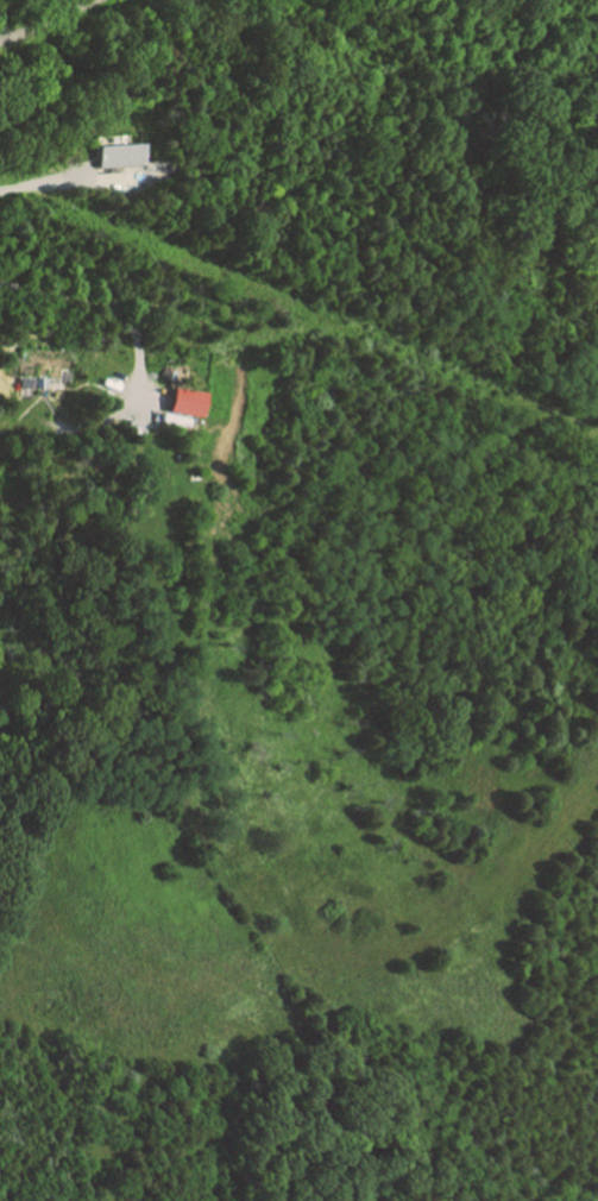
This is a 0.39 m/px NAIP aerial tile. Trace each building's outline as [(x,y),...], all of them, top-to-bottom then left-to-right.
[(103,165),(147,165),(146,144),(103,145),(103,165)] [(202,415),(206,391),(174,386),(169,410),(202,415)]
